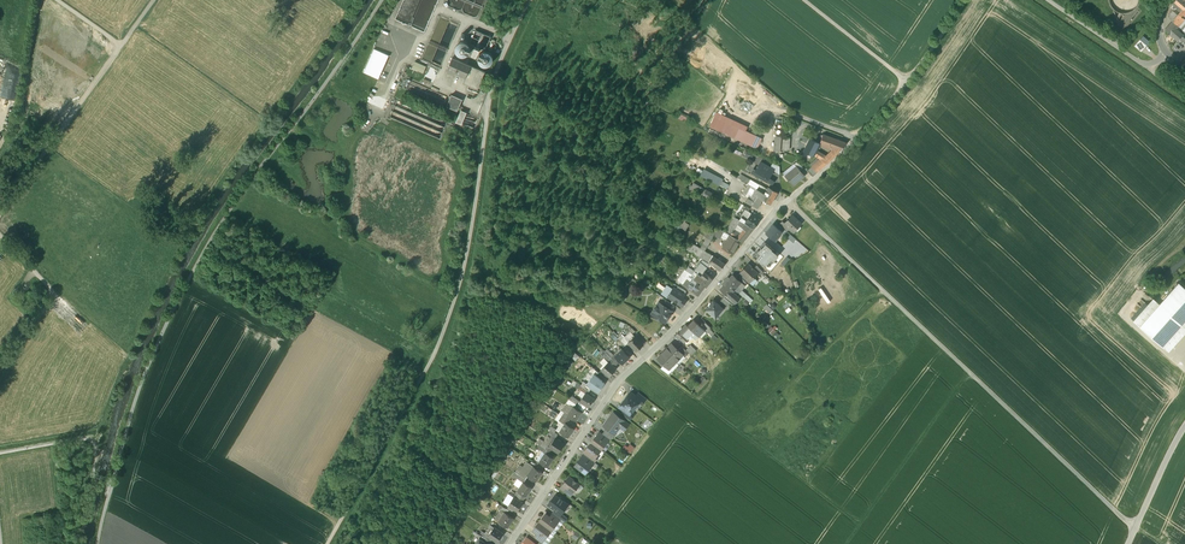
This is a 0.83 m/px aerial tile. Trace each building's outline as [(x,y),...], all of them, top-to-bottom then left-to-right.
[(1173,2),(1184,11),(1184,2),(1183,0),(1175,0),(1173,2)] [(1173,2),(1172,4),(1176,7),(1180,11),(1173,20),(1172,20),(1178,25),(1184,18),(1182,17),(1184,14),(1184,12),(1184,11),(1173,2)] [(1172,13),(1169,12),(1169,16),(1173,20),(1180,11),(1176,7),(1175,9),(1173,9),(1172,13)] [(1178,25),(1172,20),(1165,29),(1170,34),(1176,28),(1178,25)] [(1176,28),(1170,34),(1177,40),(1179,38),(1183,34),(1179,30),(1176,28)] [(491,37),(476,30),(470,43),(476,46),(480,48),(485,50),(491,37)] [(1146,45),(1140,39),(1134,46),(1141,51),(1146,45)] [(466,55),(469,53),(471,50),(470,49),(470,47),(469,44),(467,42),(464,41),(462,41),(459,42),(457,44),(456,47),(456,50),(457,52),(459,54),(461,55),(464,56),(466,55)] [(390,55),(374,48),(364,72),(380,79),(390,55)] [(479,58),(480,62),(481,63),(483,65),(486,66),(489,65),(491,63),(493,61),(493,58),(493,56),(492,54),(490,52),(488,51),(486,51),(483,52),(480,54),(479,56),(479,58)] [(471,65),(453,57),(447,69),(466,77),(471,65)] [(426,66),(415,61),(412,67),(424,72),(426,66)] [(485,71),(471,65),(466,77),(464,82),(478,88),(485,71)] [(768,88),(761,95),(772,107),(779,100),(768,88)] [(462,98),(452,94),(451,95),(450,98),(447,105),(457,110),(462,98)] [(462,110),(456,122),(462,124),(462,123),(467,113),(467,112),(462,110)] [(676,111),(674,117),(683,121),(686,114),(676,111)] [(746,131),(748,127),(716,112),(710,126),(735,137),(739,128),(746,131)] [(479,118),(467,113),(462,123),(475,129),(479,118)] [(739,128),(735,137),(757,148),(762,139),(746,131),(739,128)] [(847,143),(823,134),(820,143),(834,148),(831,151),(835,155),(847,143)] [(790,139),(783,138),(782,149),(789,150),(790,139)] [(818,143),(810,139),(805,150),(812,154),(815,149),(818,143)] [(815,149),(812,154),(819,160),(827,163),(831,159),(815,149)] [(819,160),(812,167),(817,172),(827,163),(819,160)] [(774,169),(761,161),(756,170),(757,171),(769,178),(774,169)] [(803,168),(798,161),(794,164),(796,167),(797,166),(800,171),(803,168)] [(796,167),(786,176),(793,185),(805,176),(800,171),(797,166),(796,167)] [(817,172),(812,167),(808,171),(813,176),(817,172)] [(724,181),(725,178),(706,168),(702,176),(728,189),(731,184),(724,181)] [(774,181),(769,178),(757,171),(754,174),(771,184),(772,185),(774,181)] [(739,178),(748,184),(758,189),(760,185),(741,174),(739,178)] [(713,194),(693,183),(691,188),(703,195),(710,199),(713,194)] [(758,189),(748,184),(742,194),(748,198),(746,201),(757,208),(763,199),(771,204),(774,199),(769,196),(770,196),(767,194),(765,193),(758,189)] [(772,185),(771,184),(765,193),(767,194),(770,196),(769,196),(774,199),(778,192),(776,191),(777,188),(772,185)] [(748,211),(742,208),(739,213),(736,217),(754,228),(760,220),(748,211)] [(689,215),(681,211),(675,224),(674,223),(672,226),(679,230),(681,227),(686,230),(689,224),(685,222),(689,215)] [(801,223),(793,215),(790,217),(790,219),(789,221),(787,221),(785,223),(790,227),(790,228),(794,232),(796,229),(796,227),(797,226),(799,226),(801,223)] [(740,240),(743,242),(754,228),(736,217),(727,233),(730,234),(737,238),(740,240)] [(785,223),(783,221),(780,224),(787,230),(790,228),(790,227),(785,223)] [(782,232),(773,224),(766,233),(775,240),(782,232)] [(715,231),(708,227),(703,236),(706,237),(711,240),(713,235),(716,232),(715,231)] [(725,231),(717,228),(715,231),(716,232),(713,235),(721,239),(722,236),(725,231)] [(737,238),(730,234),(727,239),(727,240),(724,240),(722,244),(723,246),(723,247),(733,252),(740,240),(737,238)] [(686,249),(696,255),(700,248),(704,251),(711,240),(706,237),(700,247),(690,241),(686,249)] [(789,238),(784,244),(782,242),(780,244),(781,245),(784,247),(783,247),(787,250),(794,242),(789,238)] [(765,242),(753,256),(762,263),(763,262),(768,267),(778,255),(773,250),(774,249),(765,242)] [(804,247),(801,250),(808,256),(811,252),(804,247)] [(704,251),(700,248),(696,255),(709,262),(713,256),(704,251)] [(719,260),(713,256),(709,262),(720,270),(725,264),(721,261),(722,260),(719,258),(719,260)] [(710,264),(703,259),(698,265),(705,270),(710,264)] [(687,265),(688,266),(694,271),(697,266),(690,261),(687,265)] [(753,268),(749,264),(741,272),(750,281),(758,273),(753,268)] [(705,270),(698,265),(697,266),(694,271),(695,271),(698,274),(701,276),(704,271),(705,270)] [(763,272),(757,266),(753,268),(758,273),(760,276),(763,272)] [(678,280),(684,284),(691,273),(686,270),(685,269),(678,280)] [(704,271),(701,276),(704,279),(701,283),(705,286),(706,287),(713,278),(704,271)] [(699,286),(696,283),(694,287),(690,284),(695,278),(696,277),(692,274),(691,273),(684,284),(683,285),(698,295),(705,286),(701,283),(699,281),(698,283),(700,284),(699,286)] [(701,276),(698,274),(696,276),(697,278),(696,279),(698,280),(699,281),(701,283),(704,279),(701,276)] [(734,276),(730,279),(729,278),(726,281),(735,290),(741,283),(738,280),(734,276)] [(740,277),(738,280),(741,283),(735,290),(751,304),(754,300),(743,290),(748,284),(740,277)] [(735,290),(726,281),(723,285),(724,286),(721,290),(726,295),(729,297),(732,293),(735,290)] [(1139,326),(1162,346),(1184,320),(1184,288),(1178,282),(1159,304),(1139,326)] [(667,286),(662,293),(670,298),(671,296),(669,295),(672,290),(667,286)] [(686,291),(678,286),(676,289),(684,294),(686,291)] [(676,289),(674,287),(672,290),(669,295),(671,296),(675,299),(674,301),(682,306),(686,300),(682,298),(684,294),(676,289)] [(739,299),(732,293),(729,297),(736,303),(739,299)] [(736,303),(729,297),(726,295),(724,297),(732,304),(734,305),(736,303)] [(732,304),(725,298),(719,304),(725,309),(726,310),(732,304)] [(1153,298),(1133,321),(1139,326),(1159,304),(1153,298)] [(675,306),(666,300),(663,304),(672,310),(675,306)] [(715,300),(706,310),(712,315),(714,313),(718,317),(725,309),(719,304),(715,300)] [(767,303),(763,307),(770,313),(774,309),(767,303)] [(661,307),(657,304),(651,314),(658,318),(659,317),(666,322),(673,311),(672,310),(663,304),(662,304),(661,307)] [(916,333),(919,330),(906,318),(903,322),(916,333)] [(694,320),(688,326),(691,329),(699,336),(705,330),(702,327),(694,320)] [(1162,346),(1168,352),(1184,333),(1184,320),(1162,346)] [(706,323),(702,327),(705,330),(708,332),(712,329),(706,323)] [(687,325),(676,335),(684,343),(689,338),(685,334),(687,332),(691,329),(688,326),(687,325)] [(772,335),(777,332),(773,326),(768,329),(772,335)] [(628,348),(631,345),(628,342),(635,336),(639,333),(634,328),(621,340),(628,348)] [(691,329),(687,332),(696,340),(698,338),(700,340),(701,339),(699,336),(691,329)] [(617,341),(620,337),(613,333),(611,336),(617,341)] [(635,336),(628,342),(631,345),(636,351),(643,345),(635,336)] [(679,350),(672,344),(665,351),(677,362),(683,355),(684,355),(679,350)] [(616,351),(612,347),(612,346),(612,347),(610,345),(605,351),(611,357),(614,354),(615,356),(618,353),(616,351)] [(697,351),(691,345),(686,350),(693,356),(697,351)] [(620,347),(616,351),(618,353),(615,356),(619,361),(622,364),(629,356),(622,349),(620,347)] [(690,354),(682,347),(679,350),(684,355),(683,355),(686,358),(690,354)] [(601,352),(610,360),(611,358),(611,357),(605,351),(604,350),(601,352)] [(677,362),(665,351),(658,359),(665,365),(670,370),(670,369),(677,362)] [(619,361),(615,356),(614,354),(611,357),(611,358),(617,363),(619,361)] [(617,363),(611,358),(610,360),(608,362),(613,367),(617,363)] [(608,362),(601,369),(609,377),(616,369),(613,367),(608,362)] [(665,365),(661,369),(669,375),(673,371),(670,369),(670,370),(665,365)] [(676,369),(683,374),(685,371),(679,366),(676,369)] [(596,375),(598,373),(592,367),(589,371),(593,374),(594,373),(596,375)] [(596,375),(594,373),(593,374),(587,384),(586,385),(591,388),(598,392),(605,383),(596,375)] [(578,383),(574,380),(571,384),(578,389),(579,389),(578,389),(581,385),(578,383)] [(587,384),(583,381),(581,385),(589,391),(591,388),(586,385),(587,384)] [(587,394),(589,391),(581,385),(578,389),(579,389),(578,389),(582,391),(587,394)] [(587,394),(582,391),(579,395),(582,397),(580,401),(589,407),(594,399),(587,394)] [(636,395),(631,391),(625,399),(635,407),(639,402),(641,400),(641,399),(636,395)] [(646,398),(638,392),(636,395),(641,399),(641,400),(643,402),(646,398)] [(560,414),(568,420),(570,417),(568,415),(573,406),(575,408),(576,403),(569,399),(564,408),(560,406),(561,404),(547,395),(542,402),(560,414)] [(635,407),(625,399),(619,406),(624,410),(629,414),(630,414),(632,411),(635,407)] [(582,413),(575,408),(573,406),(568,415),(570,417),(576,421),(582,413)] [(629,414),(624,410),(621,414),(630,420),(633,416),(630,414),(629,414)] [(613,412),(608,418),(609,419),(604,426),(607,428),(613,433),(620,425),(625,429),(629,424),(613,412)] [(560,420),(566,423),(568,420),(560,414),(556,420),(559,422),(560,420)] [(560,427),(557,430),(561,432),(568,437),(574,429),(566,423),(562,428),(560,427)] [(552,431),(559,435),(561,432),(557,430),(551,427),(550,429),(552,431)] [(613,433),(607,428),(602,433),(609,438),(611,440),(615,435),(613,433)] [(548,450),(550,447),(549,446),(555,438),(558,440),(561,436),(559,435),(552,431),(545,441),(541,439),(538,443),(539,444),(548,450)] [(602,433),(601,432),(598,436),(606,442),(609,438),(602,433)] [(598,436),(597,435),(591,443),(601,450),(607,443),(606,442),(598,436)] [(558,440),(555,438),(549,446),(550,447),(558,452),(564,444),(558,440)] [(601,450),(591,443),(585,450),(586,451),(594,457),(595,458),(601,450)] [(546,454),(549,456),(552,452),(548,450),(539,444),(537,448),(543,452),(537,460),(541,462),(546,454)] [(631,444),(626,451),(631,455),(636,448),(631,444)] [(594,457),(586,451),(584,454),(592,460),(594,457)] [(549,456),(546,454),(541,462),(550,468),(555,459),(549,456)] [(592,460),(584,454),(581,458),(592,466),(595,462),(592,460)] [(581,458),(575,466),(586,474),(592,466),(581,458)] [(527,476),(533,467),(524,461),(522,464),(519,462),(515,468),(521,472),(520,474),(528,479),(529,480),(531,478),(527,476)] [(542,472),(533,467),(527,476),(531,478),(536,481),(542,472)] [(525,483),(528,479),(520,474),(512,487),(518,491),(523,482),(525,483)] [(580,485),(569,476),(563,485),(573,493),(580,485)] [(525,483),(523,482),(518,491),(519,492),(525,496),(526,496),(531,487),(525,483)] [(573,493),(563,485),(561,489),(571,496),(573,493)] [(521,502),(523,499),(517,495),(516,494),(514,497),(521,502)] [(560,499),(555,495),(548,504),(556,510),(560,513),(561,513),(563,509),(564,510),(568,505),(564,502),(563,500),(562,498),(560,499)] [(521,502),(514,497),(511,501),(508,506),(514,509),(517,511),(522,503),(521,502)] [(513,511),(514,509),(508,506),(511,501),(505,498),(501,505),(509,510),(510,509),(513,511)] [(506,513),(508,514),(510,511),(509,510),(501,505),(498,510),(501,511),(496,519),(500,522),(506,513)] [(561,513),(560,513),(556,510),(553,513),(560,518),(565,522),(568,518),(561,513)] [(506,513),(500,522),(507,527),(513,518),(508,514),(506,513)] [(553,513),(550,517),(557,523),(560,518),(553,513)] [(550,517),(545,514),(539,522),(551,531),(557,523),(550,517)] [(551,531),(555,534),(565,522),(560,518),(557,523),(551,531)] [(551,531),(539,522),(532,530),(537,534),(544,539),(551,531)] [(488,536),(491,538),(497,542),(503,534),(494,527),(488,536)] [(543,543),(548,543),(555,534),(551,531),(544,539),(541,543),(543,543)] [(544,539),(537,534),(534,537),(540,542),(541,543),(544,539)]
